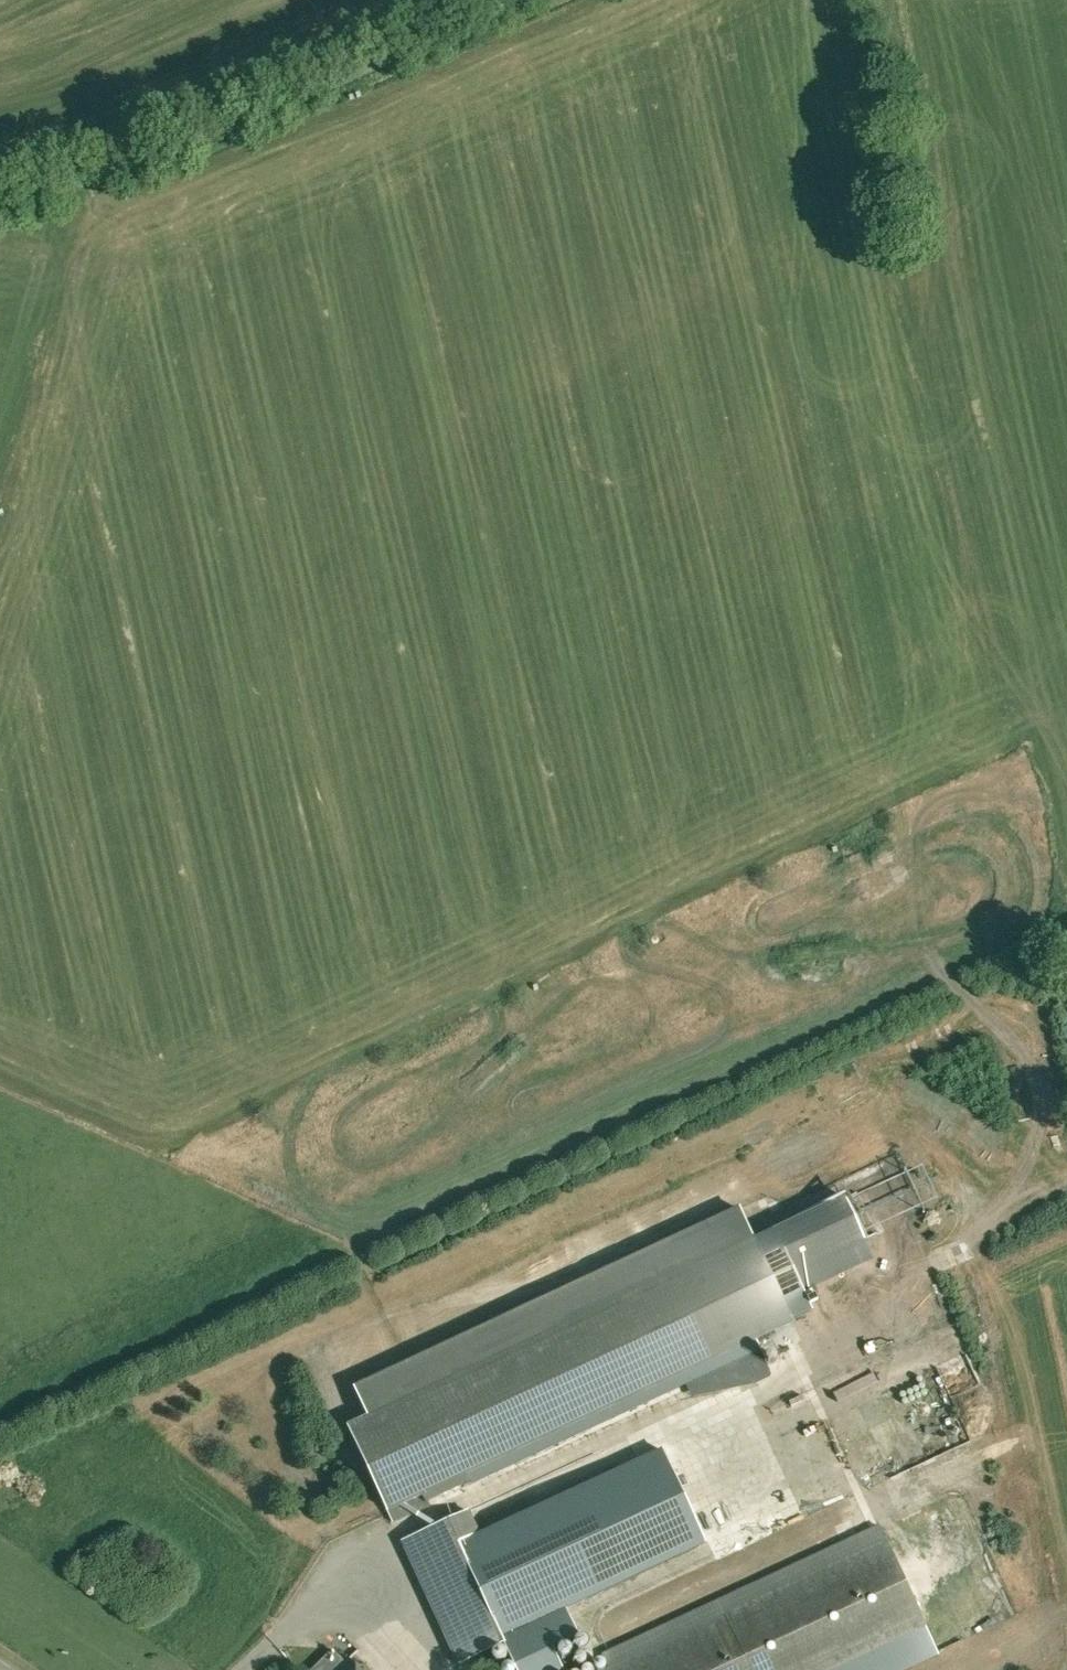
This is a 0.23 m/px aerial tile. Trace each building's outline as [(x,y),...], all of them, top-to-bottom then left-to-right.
[(349,1428),(393,1522),(429,1505),(424,1494),(813,1313),(794,1272),(864,1240),(844,1197),(349,1428)] [(898,1388),(919,1445),(939,1438),(918,1380),(898,1388)] [(968,1404),(972,1391),(957,1385),(952,1399),(968,1404)] [(896,1407),(877,1415),(888,1441),(906,1433),(896,1407)] [(480,1534),(469,1509),(401,1540),(457,1664),(505,1641),(518,1669),(570,1669),(572,1669),(563,1647),(588,1635),(574,1607),(712,1540),(670,1446),(472,1543),(470,1539),(480,1534)] [(487,1486),(473,1494),(479,1507),(494,1499),(487,1486)] [(925,1624),(887,1541),(609,1669),(827,1669),(925,1624)] [(578,1655),(588,1669),(593,1669),(599,1666),(588,1648),(578,1655)] [(349,1659),(337,1669),(360,1669),(349,1659)]
